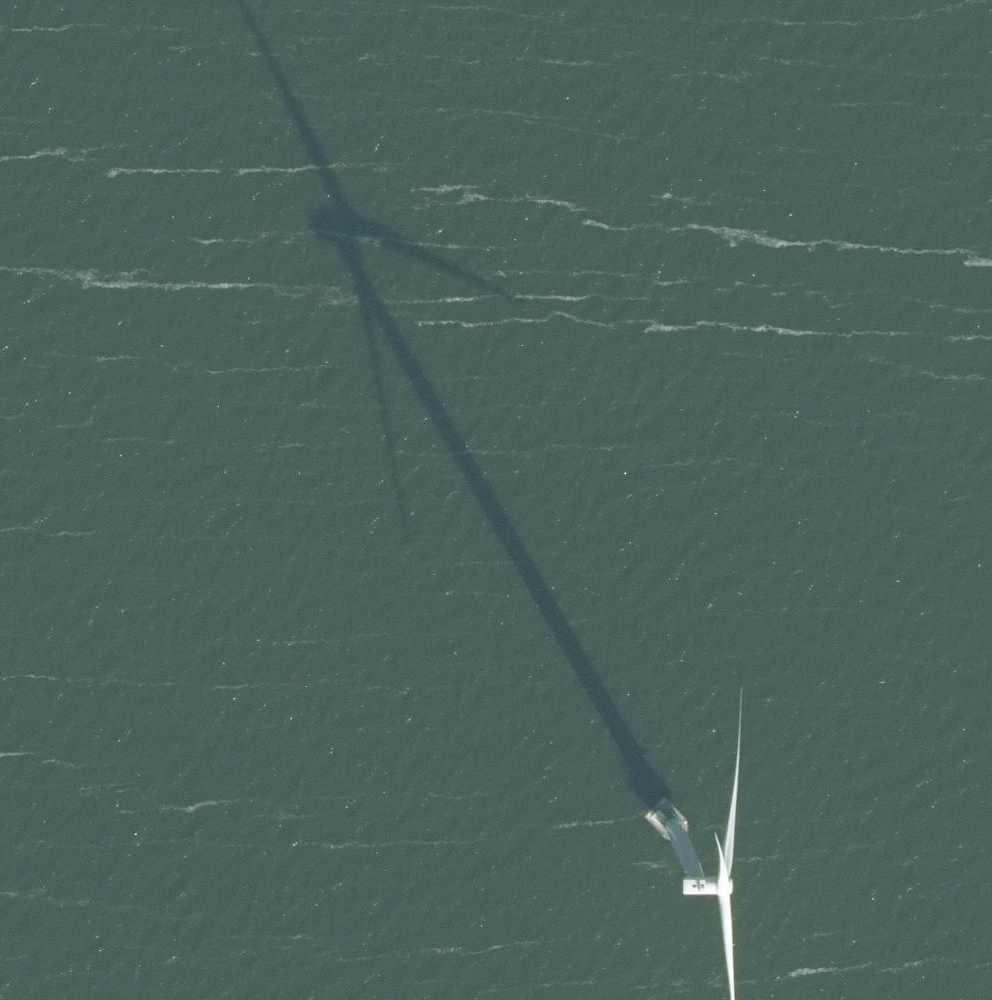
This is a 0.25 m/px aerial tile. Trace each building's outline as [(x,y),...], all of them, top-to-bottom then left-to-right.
[(662,821),(661,824),(662,827),(664,830),(667,832),(670,833),(674,832),(676,830),(678,828),(679,824),(678,821),(676,818),(674,816),(670,815),(667,816),(664,818),(662,821)]
